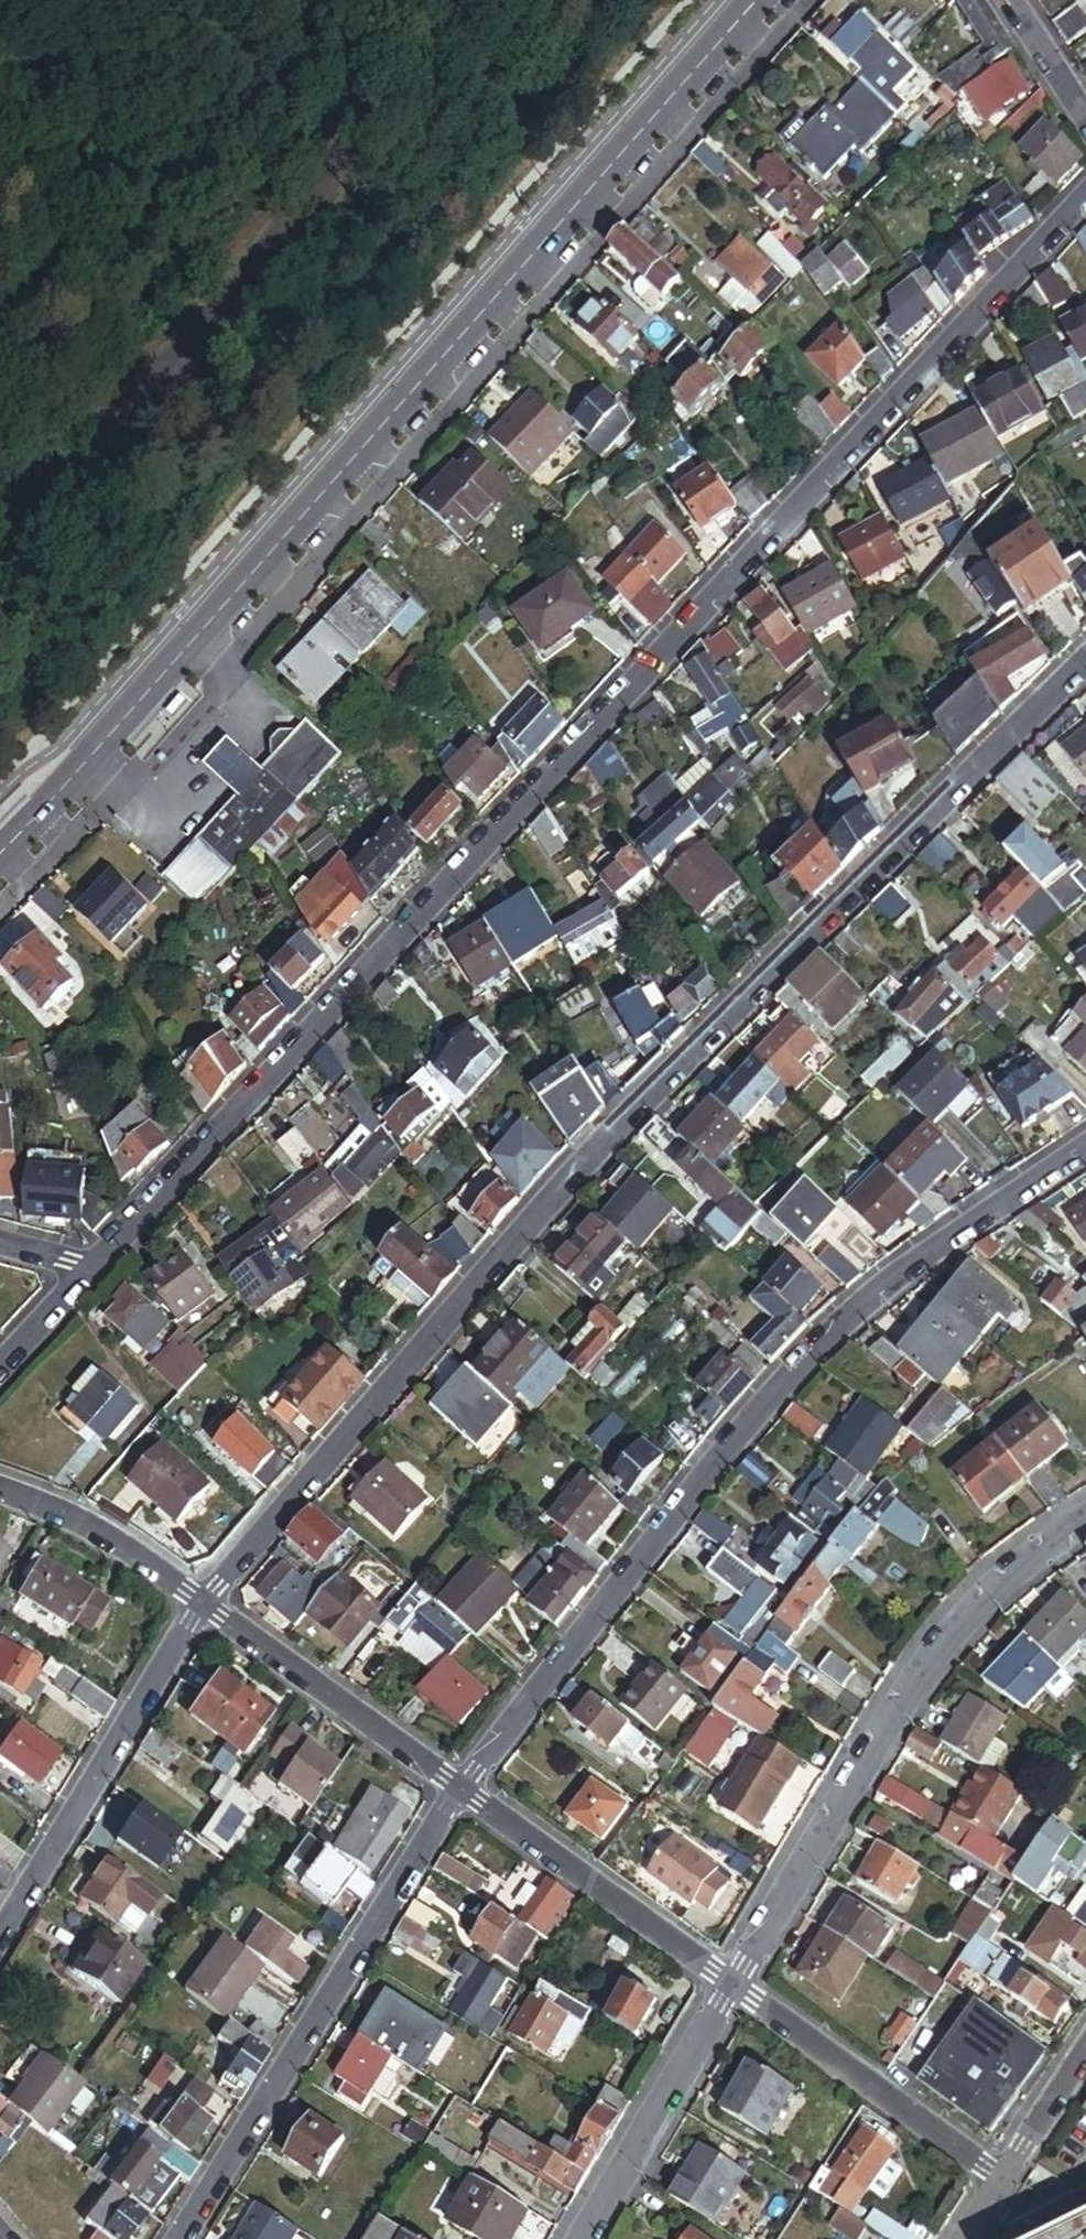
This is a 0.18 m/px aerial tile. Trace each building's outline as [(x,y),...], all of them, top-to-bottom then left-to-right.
[(985,0),(969,0),(961,5),(988,48),(988,49),(1008,36),(985,0)] [(1053,24),(1067,46),(1085,31),(1085,13),(1078,3),(1053,24)] [(901,13),(885,30),(888,32),(910,53),(925,36),(901,13)] [(847,36),(836,48),(861,71),(876,56),(867,47),(879,34),(863,19),(847,36)] [(828,41),(836,48),(847,36),(838,28),(828,41)] [(910,53),(888,32),(878,43),(902,65),(903,64),(907,68),(914,60),(912,58),(914,56),(910,53)] [(1013,44),(1008,36),(988,49),(995,58),(997,61),(1013,44)] [(995,58),(988,49),(988,48),(978,54),(979,56),(984,64),(995,58)] [(884,64),(876,56),(861,71),(864,79),(868,73),(872,76),(884,64)] [(972,59),(939,80),(961,100),(966,95),(997,61),(995,58),(984,64),(979,56),(973,61),(972,59)] [(982,120),(999,109),(1027,90),(1009,63),(966,95),(982,120)] [(862,84),(882,102),(892,91),(883,83),(881,85),(872,76),(868,73),(864,79),(861,83),(862,84)] [(882,102),(862,84),(833,116),(830,120),(824,114),(811,129),(792,150),(824,178),(854,146),(860,151),(894,114),(882,102)] [(1049,100),(1042,89),(985,150),(992,160),(1049,100)] [(827,111),(824,114),(830,120),(833,116),(827,111)] [(1061,141),(1070,132),(1055,117),(1046,126),(1061,141)] [(782,141),(792,150),(811,129),(801,120),(782,141)] [(1046,126),(1023,152),(1059,186),(1083,161),(1061,141),(1046,126)] [(730,171),(703,145),(693,156),(721,180),(730,171)] [(721,180),(693,156),(691,158),(717,184),(721,180)] [(779,193),(793,178),(775,162),(761,177),(771,185),(779,193)] [(782,219),(791,208),(793,206),(807,191),(793,178),(779,193),(771,185),(761,196),(767,202),(766,204),(782,219)] [(1008,185),(982,204),(994,220),(1020,201),(1008,185)] [(815,219),(828,205),(810,188),(807,191),(793,206),(791,208),(809,226),(805,230),(813,237),(822,227),(815,219)] [(994,220),(966,240),(971,247),(980,260),(1034,222),(1020,201),(994,220)] [(665,241),(639,218),(628,232),(653,255),(654,252),(665,241)] [(653,255),(628,232),(613,248),(646,279),(650,283),(666,267),(653,255)] [(805,268),(806,268),(805,267),(773,237),(769,234),(761,243),(797,278),(805,268)] [(788,242),(810,261),(813,258),(792,238),(788,242)] [(784,246),(805,267),(810,261),(788,242),(784,246)] [(726,263),(743,280),(766,302),(785,281),(744,244),(726,263)] [(821,256),(806,269),(826,299),(844,283),(851,290),(871,272),(848,245),(828,262),(827,263),(821,256)] [(954,307),(987,271),(980,260),(971,247),(938,283),(954,307)] [(682,281),(666,267),(650,283),(666,298),(682,281)] [(924,271),(914,278),(915,279),(926,296),(937,285),(924,271)] [(1072,304),(1054,273),(1037,283),(1051,308),(1055,314),(1072,304)] [(650,283),(646,279),(638,287),(638,295),(655,310),(666,298),(650,283)] [(926,296),(915,279),(890,301),(895,320),(888,326),(903,342),(937,312),(926,296)] [(766,302),(743,280),(735,288),(758,310),(766,302)] [(942,320),(954,307),(938,283),(937,285),(926,296),(937,312),(942,320)] [(1051,308),(1037,283),(1023,298),(1034,318),(1051,308)] [(603,306),(581,285),(559,311),(580,331),(603,306)] [(641,341),(603,306),(580,331),(619,365),(641,341)] [(1063,328),(1082,362),(1085,359),(1085,315),(1063,328)] [(839,388),(867,361),(844,326),(811,359),(839,388)] [(903,342),(888,326),(876,336),(897,366),(911,351),(903,342)] [(567,355),(541,331),(528,345),(554,369),(567,355)] [(758,331),(727,365),(739,376),(744,382),(776,347),(758,331)] [(1085,372),(1079,360),(1071,365),(1068,360),(1066,355),(1057,340),(1029,356),(1054,401),(1060,397),(1077,429),(1085,420),(1085,372)] [(708,373),(712,368),(688,345),(669,366),(687,383),(694,389),(708,373)] [(883,385),(893,374),(878,350),(867,361),(883,385)] [(1079,360),(1076,355),(1068,360),(1071,365),(1079,360)] [(722,360),(717,367),(729,386),(739,376),(727,365),(722,360)] [(717,367),(716,365),(712,368),(708,373),(726,389),(729,386),(717,367)] [(662,377),(663,391),(678,406),(678,405),(694,389),(687,383),(669,366),(662,377)] [(1052,423),(1021,369),(973,396),(981,411),(1002,449),(1052,423)] [(726,389),(708,373),(694,389),(678,405),(697,421),(726,389)] [(620,414),(624,409),(607,394),(577,425),(593,441),(605,429),(620,414)] [(516,465),(559,418),(535,396),(491,442),(516,465)] [(823,449),(837,434),(821,410),(813,398),(799,413),(823,449)] [(821,410),(837,434),(852,417),(832,398),(821,410)] [(697,421),(678,405),(678,406),(674,410),(688,431),(693,425),(697,421)] [(642,427),(624,409),(620,414),(626,423),(637,433),(642,427)] [(1004,452),(1002,449),(981,411),(922,443),(932,461),(945,484),(1004,452)] [(693,425),(688,431),(695,441),(701,437),(693,425)] [(605,429),(593,441),(601,449),(613,437),(605,429)] [(618,467),(626,458),(626,457),(613,444),(604,452),(618,467)] [(952,498),(945,484),(932,461),(884,488),(904,525),(952,498)] [(703,530),(738,507),(731,497),(711,466),(676,489),(703,530)] [(454,536),(461,542),(487,515),(491,518),(506,503),(471,471),(448,495),(430,514),(454,536)] [(865,485),(857,477),(846,489),(854,497),(865,485)] [(751,527),(770,506),(751,482),(731,497),(738,507),(751,527)] [(425,508),(427,511),(430,514),(448,495),(442,490),(425,508)] [(425,508),(419,503),(413,510),(419,516),(421,517),(411,528),(438,553),(443,549),(456,561),(468,548),(465,546),(461,542),(454,536),(453,538),(451,540),(424,516),(423,515),(427,511),(425,508)] [(487,515),(461,542),(465,546),(491,518),(487,515)] [(908,554),(884,515),(843,539),(867,579),(908,554)] [(974,536),(965,520),(945,532),(958,556),(974,536)] [(657,529),(634,554),(657,588),(664,580),(686,556),(657,529)] [(1076,583),(1046,533),(997,566),(1028,615),(1076,583)] [(992,566),(995,564),(977,535),(958,557),(974,579),(992,566)] [(657,588),(634,554),(628,561),(607,583),(613,589),(622,597),(636,610),(657,588)] [(1069,570),(1080,588),(1085,582),(1085,561),(1069,570)] [(838,563),(784,596),(802,626),(808,636),(861,603),(838,563)] [(992,566),(974,579),(1000,616),(1019,604),(992,566)] [(568,578),(518,615),(543,651),(594,613),(568,578)] [(657,588),(672,610),(683,598),(664,580),(657,588)] [(375,584),(332,631),(365,661),(391,633),(408,614),(406,612),(375,584)] [(657,588),(636,610),(657,629),(673,611),(672,610),(657,588)] [(622,597),(613,589),(605,598),(612,609),(622,597)] [(745,602),(749,607),(766,594),(762,589),(745,602)] [(755,614),(772,601),(771,601),(766,594),(749,607),(755,614)] [(772,601),(788,621),(792,618),(776,597),(771,601),(772,601)] [(788,621),(772,601),(755,614),(765,627),(781,647),(798,634),(795,631),(788,621)] [(391,633),(403,643),(424,622),(410,608),(406,612),(408,614),(391,633)] [(802,626),(795,631),(798,634),(807,648),(804,650),(807,653),(815,646),(808,636),(802,626)] [(781,647),(765,627),(756,634),(785,671),(807,653),(804,650),(788,664),(777,651),(781,647)] [(365,661),(332,631),(304,661),(311,668),(295,685),(321,709),(365,661)] [(1009,684),(1047,659),(1030,633),(978,674),(985,686),(1002,716),(1019,700),(1009,684)] [(807,648),(798,634),(781,647),(777,651),(788,664),(804,650),(807,648)] [(720,670),(705,644),(694,656),(708,678),(720,670)] [(431,669),(417,656),(391,685),(405,697),(431,669)] [(708,678),(694,656),(687,663),(705,691),(722,680),(725,678),(720,670),(708,678)] [(288,678),(295,685),(311,668),(304,661),(288,678)] [(791,724),(825,692),(813,679),(780,711),(788,720),(791,724)] [(762,745),(722,680),(705,691),(715,708),(720,705),(727,716),(701,733),(709,747),(731,733),(745,756),(762,745)] [(985,686),(941,729),(959,759),(1002,716),(985,686)] [(803,737),(834,701),(825,692),(791,724),(803,737)] [(532,764),(566,727),(540,703),(506,740),(532,764)] [(675,722),(662,705),(641,721),(653,737),(675,722)] [(727,716),(720,705),(715,708),(694,722),(701,733),(727,716)] [(907,741),(885,708),(833,742),(856,777),(874,805),(925,771),(913,751),(907,741)] [(936,723),(907,741),(913,751),(941,732),(936,723)] [(336,750),(310,724),(277,759),(304,785),(336,750)] [(803,737),(791,724),(787,727),(777,737),(781,742),(776,747),(787,756),(803,737)] [(940,761),(953,752),(941,732),(913,751),(925,771),(940,761)] [(1085,778),(1085,736),(1066,752),(1085,778)] [(506,740),(500,745),(501,747),(514,769),(520,777),(532,764),(506,740)] [(478,745),(448,778),(459,796),(465,790),(493,759),(491,758),(478,745)] [(604,792),(618,783),(629,777),(609,746),(600,755),(589,767),(590,769),(604,792)] [(493,759),(509,775),(514,769),(501,747),(491,758),(493,759)] [(240,806),(265,780),(233,749),(208,776),(240,806)] [(726,819),(779,766),(771,752),(753,771),(742,760),(722,780),(715,772),(708,780),(712,784),(691,805),(699,813),(697,816),(703,825),(709,836),(711,834),(726,819)] [(947,772),(958,761),(953,752),(940,761),(947,772)] [(1051,785),(1024,758),(997,785),(1024,812),(1051,785)] [(509,775),(493,759),(465,790),(481,805),(509,775)] [(711,763),(681,788),(691,805),(712,784),(708,780),(715,772),(722,780),(711,763)] [(608,798),(604,792),(590,769),(575,785),(589,809),(608,798)] [(691,806),(672,776),(645,799),(647,801),(643,815),(641,817),(655,839),(691,806)] [(278,834),(301,809),(268,777),(265,780),(240,806),(202,847),(228,871),(236,879),(263,850),(278,834)] [(874,805),(856,777),(830,797),(848,821),(865,803),(871,813),(885,834),(889,830),(874,805)] [(1063,796),(1051,785),(1024,812),(1036,824),(1063,796)] [(448,799),(419,831),(415,835),(413,837),(429,851),(464,813),(448,799)] [(832,850),(871,813),(865,803),(848,821),(827,842),(832,850)] [(699,813),(691,805),(691,806),(697,816),(699,813)] [(697,816),(691,806),(655,839),(641,852),(653,872),(658,867),(670,856),(673,860),(682,852),(679,848),(703,825),(697,816)] [(568,841),(550,810),(533,828),(548,853),(568,841)] [(846,872),(885,834),(871,813),(832,850),(846,872)] [(726,819),(711,834),(723,845),(736,834),(726,819)] [(421,856),(400,824),(364,862),(376,874),(371,879),(386,894),(412,865),(421,856)] [(715,841),(709,836),(703,825),(679,848),(682,852),(673,860),(670,856),(658,867),(704,918),(741,886),(708,848),(715,841)] [(827,842),(819,830),(784,866),(818,900),(846,872),(832,850),(827,842)] [(292,846),(278,834),(263,850),(264,851),(269,855),(275,862),(292,846)] [(1009,855),(1028,874),(1056,902),(1066,913),(1070,916),(1085,900),(1085,890),(1076,880),(1085,871),(1085,869),(1082,865),(1084,864),(1074,853),(1061,865),(1031,834),(1009,855)] [(969,859),(946,836),(934,848),(956,871),(969,859)] [(228,871),(202,847),(166,886),(200,918),(218,897),(219,897),(228,888),(219,880),(228,871)] [(956,871),(934,848),(920,861),(943,884),(956,871)] [(269,855),(264,851),(260,855),(264,859),(269,855)] [(620,901),(626,896),(651,875),(650,874),(653,872),(641,852),(625,866),(619,857),(611,856),(602,864),(600,872),(608,881),(605,883),(620,901)] [(316,925),(320,928),(348,897),(357,888),(368,906),(363,911),(365,913),(373,904),(355,873),(347,860),(301,910),(312,929),(316,925)] [(364,862),(355,873),(373,904),(375,907),(386,894),(371,879),(376,874),(364,862)] [(228,871),(219,880),(228,888),(236,879),(228,871)] [(1026,932),(1056,902),(1028,874),(989,913),(1007,931),(1016,922),(1026,932)] [(637,909),(660,886),(651,875),(626,896),(637,909)] [(116,881),(81,919),(115,949),(149,912),(116,881)] [(605,883),(597,889),(608,906),(613,914),(623,906),(620,901),(605,883)] [(780,885),(772,893),(793,925),(806,912),(780,885)] [(348,897),(363,911),(368,906),(357,888),(348,897)] [(913,909),(893,889),(873,908),(894,928),(913,909)] [(45,891),(32,904),(58,928),(71,914),(45,891)] [(560,937),(558,935),(533,894),(486,924),(513,967),(560,937)] [(620,926),(637,909),(626,896),(620,901),(623,906),(613,914),(620,926)] [(320,928),(315,934),(332,949),(365,913),(363,911),(348,897),(320,928)] [(1026,932),(1036,943),(1066,913),(1056,902),(1026,932)] [(621,927),(620,926),(613,914),(608,906),(558,935),(560,937),(579,969),(590,962),(583,949),(595,942),(595,943),(621,927)] [(478,989),(513,967),(486,924),(452,946),(478,989)] [(628,939),(621,927),(595,943),(603,954),(628,939)] [(867,955),(846,935),(836,945),(856,966),(867,955)] [(296,996),(332,962),(308,938),(291,957),(294,959),(281,972),(276,977),(295,997),(296,996)] [(1035,946),(1031,942),(1028,945),(1022,939),(1012,950),(1021,959),(1035,946)] [(47,943),(11,977),(50,1017),(78,990),(62,971),(68,966),(47,943)] [(950,984),(972,1005),(1019,961),(1010,952),(1002,959),(987,943),(955,974),(958,976),(950,984)] [(270,954),(259,962),(295,1021),(308,1006),(296,996),(295,997),(276,977),(281,972),(270,954)] [(867,994),(826,955),(792,989),(794,990),(837,1032),(852,1017),(848,1014),(867,994)] [(686,982),(690,987),(710,970),(706,964),(686,982)] [(704,1003),(725,986),(710,970),(690,987),(704,1003)] [(611,974),(596,984),(609,1004),(624,996),(611,974)] [(950,984),(941,975),(900,1016),(930,1047),(942,1036),(973,1006),(972,1005),(950,984)] [(401,999),(389,984),(379,995),(390,1009),(401,999)] [(794,990),(781,1003),(786,1007),(798,1019),(823,1042),(825,1045),(837,1032),(794,990)] [(1000,1000),(991,990),(981,999),(987,1007),(990,1009),(1000,1000)] [(686,1032),(677,1018),(665,1028),(645,993),(623,1013),(646,1050),(656,1040),(668,1050),(686,1032)] [(690,993),(676,1005),(689,1020),(703,1008),(690,993)] [(234,1026),(251,1045),(284,1012),(267,994),(234,1026)] [(871,999),(867,994),(848,1014),(852,1017),(871,999)] [(798,1019),(786,1007),(773,1022),(785,1033),(798,1019)] [(987,1007),(978,1016),(997,1034),(1006,1026),(990,1009),(987,1007)] [(1054,1043),(1085,1074),(1085,1009),(1054,1043)] [(262,1056),(294,1022),(284,1012),(251,1045),(262,1056)] [(798,1019),(785,1033),(759,1061),(784,1085),(800,1067),(823,1042),(798,1019)] [(365,1066),(343,1033),(329,1048),(350,1077),(365,1066)] [(474,1035),(439,1072),(466,1099),(503,1061),(474,1035)] [(942,1036),(930,1047),(938,1054),(945,1061),(955,1050),(942,1036)] [(215,1108),(249,1070),(232,1040),(192,1076),(215,1108)] [(903,1043),(896,1050),(904,1059),(908,1063),(915,1056),(903,1043)] [(69,1046),(44,1053),(50,1075),(76,1066),(69,1046)] [(350,1077),(329,1048),(315,1063),(336,1088),(350,1077)] [(889,1074),(904,1059),(896,1050),(880,1065),(889,1074)] [(938,1054),(900,1095),(935,1128),(973,1087),(945,1061),(938,1054)] [(1032,1058),(1043,1076),(1050,1071),(1035,1056),(1032,1058)] [(994,1082),(1005,1100),(1043,1076),(1032,1058),(994,1082)] [(908,1063),(904,1059),(889,1074),(893,1078),(908,1063)] [(790,1091),(784,1085),(759,1061),(735,1087),(730,1082),(726,1087),(709,1072),(698,1083),(719,1103),(749,1131),(750,1131),(790,1091)] [(865,1080),(877,1093),(893,1078),(889,1074),(880,1065),(865,1080)] [(811,1078),(800,1067),(784,1085),(790,1091),(795,1095),(811,1078)] [(578,1069),(535,1096),(541,1105),(583,1077),(578,1069)] [(1079,1101),(1050,1071),(1043,1076),(1064,1110),(1079,1101)] [(453,1106),(437,1084),(430,1074),(413,1089),(417,1093),(422,1098),(387,1131),(391,1138),(404,1157),(405,1158),(414,1148),(453,1106)] [(192,1076),(185,1083),(206,1118),(215,1108),(192,1076)] [(1064,1110),(1043,1076),(1005,1100),(1026,1134),(1064,1110)] [(606,1113),(583,1077),(541,1105),(570,1150),(587,1132),(606,1113)] [(375,1114),(360,1093),(348,1103),(365,1123),(375,1114)] [(749,1131),(719,1103),(682,1140),(712,1168),(738,1142),(749,1131)] [(16,1160),(12,1109),(0,1111),(0,1161),(8,1161),(16,1160)] [(105,1144),(114,1167),(125,1158),(140,1177),(173,1149),(140,1112),(105,1144)] [(391,1138),(387,1131),(375,1114),(365,1123),(369,1128),(378,1139),(379,1138),(386,1144),(391,1138)] [(682,1145),(657,1124),(644,1137),(668,1159),(682,1145)] [(369,1128),(328,1173),(337,1185),(347,1173),(378,1139),(369,1128)] [(561,1160),(528,1130),(495,1166),(522,1203),(543,1180),(561,1160)] [(935,1130),(931,1133),(967,1167),(971,1163),(935,1130)] [(319,1160),(300,1133),(282,1149),(303,1174),(319,1160)] [(967,1167),(931,1133),(889,1174),(920,1203),(930,1194),(948,1176),(952,1181),(967,1167)] [(396,1153),(386,1144),(379,1138),(378,1139),(347,1173),(363,1188),(396,1153)] [(712,1168),(726,1180),(740,1163),(734,1158),(743,1147),(738,1142),(712,1168)] [(419,1153),(414,1148),(405,1158),(417,1169),(426,1159),(419,1153)] [(705,1164),(695,1155),(689,1162),(699,1171),(705,1164)] [(125,1158),(114,1167),(123,1192),(140,1177),(125,1158)] [(20,1203),(16,1160),(8,1161),(0,1161),(0,1204),(20,1203)] [(699,1171),(689,1162),(681,1171),(691,1180),(699,1171)] [(724,1209),(738,1193),(705,1164),(699,1171),(691,1180),(724,1209)] [(355,1211),(370,1195),(363,1188),(347,1173),(337,1185),(355,1211)] [(889,1174),(888,1173),(852,1210),(884,1241),(906,1218),(923,1235),(941,1223),(939,1221),(920,1203),(889,1174)] [(672,1209),(636,1179),(601,1221),(635,1251),(672,1209)] [(31,1180),(30,1199),(85,1204),(86,1185),(64,1183),(53,1182),(31,1180)] [(346,1207),(325,1181),(316,1189),(338,1214),(346,1207)] [(845,1217),(805,1182),(765,1217),(790,1239),(806,1254),(845,1217)] [(316,1189),(287,1213),(297,1226),(308,1239),(338,1214),(316,1189)] [(492,1239),(521,1204),(504,1189),(475,1223),(492,1239)] [(765,1217),(738,1193),(724,1209),(702,1235),(729,1258),(753,1231),(765,1217)] [(944,1200),(930,1194),(920,1203),(939,1221),(954,1210),(944,1200)] [(95,1237),(109,1223),(85,1204),(30,1199),(28,1221),(50,1223),(65,1224),(83,1225),(95,1237)] [(1068,1222),(1045,1203),(1031,1212),(1056,1232),(1058,1234),(1068,1222)] [(308,1239),(297,1226),(287,1234),(294,1244),(304,1257),(307,1261),(314,1255),(311,1252),(329,1238),(325,1233),(350,1212),(346,1207),(338,1214),(308,1239)] [(1071,1218),(1085,1239),(1085,1207),(1071,1218)] [(1056,1232),(1031,1212),(1018,1222),(1045,1245),(1056,1232)] [(790,1239),(765,1217),(753,1231),(777,1253),(790,1239)] [(601,1221),(599,1219),(575,1245),(602,1269),(625,1243),(601,1221)] [(50,1223),(50,1233),(64,1234),(65,1224),(50,1223)] [(475,1259),(492,1239),(475,1223),(470,1229),(466,1224),(458,1234),(460,1237),(474,1257),(475,1259)] [(287,1234),(285,1231),(265,1245),(274,1258),(294,1244),(287,1234)] [(402,1275),(424,1250),(406,1234),(384,1258),(402,1275)] [(460,1270),(474,1257),(460,1237),(445,1246),(446,1247),(460,1270)] [(1003,1250),(990,1241),(977,1249),(993,1263),(1003,1250)] [(602,1269),(582,1291),(598,1306),(623,1278),(617,1272),(635,1251),(625,1243),(602,1269)] [(292,1282),(284,1271),(304,1257),(294,1244),(274,1258),(265,1245),(228,1271),(238,1285),(236,1286),(259,1317),(291,1282),(292,1282)] [(602,1269),(575,1245),(555,1268),(581,1291),(582,1291),(602,1269)] [(460,1270),(446,1247),(428,1254),(457,1280),(462,1274),(460,1270)] [(436,1304),(457,1280),(428,1254),(424,1250),(402,1275),(436,1304)] [(849,1292),(865,1280),(835,1254),(822,1268),(849,1292)] [(188,1257),(150,1285),(181,1328),(220,1300),(188,1257)] [(402,1275),(384,1258),(374,1270),(392,1286),(402,1275)] [(791,1264),(767,1291),(791,1311),(801,1320),(824,1294),(791,1264)] [(976,1271),(947,1306),(984,1338),(998,1321),(1014,1303),(976,1271)] [(640,1318),(669,1288),(652,1274),(642,1284),(624,1303),(627,1306),(640,1318)] [(436,1304),(402,1275),(392,1286),(426,1317),(436,1304)] [(259,1317),(259,1318),(261,1320),(299,1292),(292,1282),(291,1282),(259,1317)] [(1079,1300),(1078,1299),(1061,1285),(1046,1304),(1065,1319),(1079,1300)] [(156,1314),(136,1296),(132,1291),(120,1304),(124,1309),(112,1322),(149,1355),(167,1334),(163,1331),(169,1325),(156,1314)] [(791,1311),(767,1291),(754,1306),(777,1326),(791,1311)] [(1078,1299),(1079,1300),(1065,1319),(1085,1334),(1085,1293),(1078,1299)] [(1014,1303),(998,1321),(1009,1329),(1021,1314),(1014,1303)] [(640,1318),(627,1306),(618,1316),(614,1320),(627,1332),(640,1318)] [(932,1379),(942,1387),(984,1338),(947,1306),(905,1356),(932,1379)] [(701,1310),(690,1322),(727,1357),(738,1345),(701,1310)] [(810,1328),(801,1320),(791,1311),(777,1326),(755,1349),(773,1366),(810,1328)] [(626,1333),(606,1314),(600,1321),(592,1329),(594,1331),(598,1334),(599,1335),(583,1352),(568,1368),(582,1381),(613,1348),(626,1333)] [(500,1352),(477,1377),(510,1408),(518,1399),(554,1359),(555,1358),(521,1329),(512,1339),(484,1315),(473,1328),(500,1352)] [(173,1329),(169,1325),(163,1331),(167,1334),(173,1329)] [(594,1331),(592,1329),(577,1346),(583,1352),(599,1335),(598,1334),(594,1331)] [(616,1351),(630,1336),(626,1333),(613,1348),(616,1351)] [(177,1350),(184,1356),(193,1346),(184,1334),(173,1346),(177,1350)] [(905,1356),(886,1341),(875,1355),(919,1392),(932,1379),(905,1356)] [(757,1384),(767,1372),(738,1345),(727,1358),(757,1384)] [(185,1398),(212,1369),(193,1346),(184,1356),(176,1364),(164,1378),(185,1398)] [(586,1384),(616,1351),(613,1348),(582,1381),(586,1384)] [(170,1358),(176,1364),(184,1356),(177,1350),(170,1358)] [(332,1354),(313,1376),(345,1410),(367,1385),(332,1354)] [(700,1387),(731,1415),(757,1384),(727,1358),(727,1357),(700,1387)] [(157,1372),(164,1378),(176,1364),(170,1358),(157,1372)] [(225,1362),(221,1358),(213,1367),(217,1370),(225,1362)] [(554,1359),(518,1399),(532,1412),(568,1372),(554,1359)] [(80,1420),(113,1381),(103,1372),(82,1395),(85,1398),(67,1419),(75,1426),(80,1420)] [(477,1377),(472,1373),(435,1415),(476,1452),(512,1410),(510,1408),(477,1377)] [(322,1437),(345,1410),(313,1376),(301,1389),(287,1407),(303,1420),(322,1437)] [(144,1407),(113,1381),(80,1420),(111,1447),(144,1407)] [(287,1407),(301,1389),(293,1382),(271,1407),(295,1428),(303,1420),(287,1407)] [(935,1451),(980,1418),(950,1393),(914,1436),(922,1441),(932,1449),(935,1451)] [(907,1430),(870,1403),(831,1455),(845,1465),(863,1478),(867,1482),(907,1430)] [(827,1430),(796,1407),(786,1422),(817,1444),(827,1430)] [(1041,1410),(999,1443),(1028,1479),(1070,1446),(1041,1410)] [(987,1413),(980,1418),(988,1429),(996,1423),(987,1413)] [(283,1455),(265,1441),(239,1418),(228,1431),(235,1437),(241,1442),(223,1463),(254,1489),(281,1457),(283,1455)] [(303,1460),(274,1431),(265,1441),(283,1455),(281,1457),(295,1469),(303,1460)] [(241,1442),(235,1437),(218,1458),(223,1463),(241,1442)] [(932,1449),(922,1441),(908,1455),(917,1464),(932,1449)] [(1028,1479),(999,1443),(989,1450),(974,1463),(956,1476),(986,1513),(1028,1479)] [(974,1463),(989,1450),(985,1445),(969,1456),(974,1463)] [(631,1500),(634,1497),(664,1461),(646,1446),(613,1484),(630,1499),(631,1500)] [(163,1454),(133,1491),(182,1532),(213,1495),(163,1454)] [(779,1479),(752,1458),(739,1473),(767,1496),(779,1479)] [(863,1478),(845,1465),(832,1481),(849,1495),(853,1490),(863,1478)] [(849,1495),(832,1481),(821,1471),(797,1501),(808,1510),(832,1531),(850,1510),(842,1503),(849,1495)] [(386,1472),(356,1509),(398,1543),(428,1506),(386,1472)] [(621,1507),(588,1478),(551,1523),(572,1539),(586,1550),(621,1507)] [(881,1492),(867,1482),(863,1478),(853,1490),(863,1499),(852,1512),(850,1510),(832,1531),(839,1537),(867,1502),(871,1505),(881,1492)] [(863,1499),(853,1490),(849,1495),(842,1503),(850,1510),(852,1512),(863,1499)] [(895,1502),(881,1492),(871,1505),(861,1517),(875,1527),(879,1522),(895,1502)] [(641,1526),(651,1513),(634,1497),(631,1500),(630,1499),(622,1508),(641,1526)] [(352,1533),(321,1506),(316,1513),(347,1541),(352,1533)] [(836,1549),(843,1541),(839,1537),(832,1531),(808,1510),(798,1520),(836,1549)] [(347,1541),(316,1513),(301,1530),(302,1530),(309,1536),(308,1537),(298,1549),(321,1570),(347,1541)] [(731,1532),(708,1513),(696,1529),(720,1546),(731,1532)] [(875,1527),(861,1517),(843,1541),(836,1549),(850,1562),(854,1565),(855,1566),(881,1532),(875,1527)] [(885,1527),(879,1522),(875,1527),(881,1532),(885,1527)] [(828,1553),(793,1525),(782,1540),(772,1553),(761,1568),(796,1595),(828,1553)] [(301,1530),(290,1543),(297,1549),(298,1549),(308,1537),(309,1536),(302,1530),(301,1530)] [(773,1533),(763,1546),(772,1553),(782,1540),(773,1533)] [(10,1550),(13,1545),(0,1537),(0,1544),(10,1550)] [(358,1539),(347,1552),(359,1561),(369,1548),(358,1539)] [(599,1581),(608,1568),(586,1550),(572,1539),(563,1550),(573,1560),(599,1581)] [(520,1594),(534,1607),(573,1560),(563,1550),(557,1543),(545,1555),(543,1553),(515,1584),(523,1591),(520,1594)] [(10,1550),(0,1544),(0,1577),(15,1554),(10,1550)] [(850,1562),(836,1549),(825,1563),(819,1571),(832,1586),(846,1568),(850,1562)] [(282,1553),(273,1564),(287,1575),(289,1573),(291,1575),(298,1567),(282,1553)] [(79,1620),(97,1591),(39,1556),(25,1580),(33,1583),(25,1597),(75,1627),(79,1620)] [(559,1633),(599,1581),(573,1560),(534,1607),(532,1611),(559,1633)] [(520,1594),(483,1561),(442,1610),(467,1632),(473,1637),(478,1642),(520,1594)] [(854,1565),(850,1562),(846,1568),(850,1571),(854,1565)] [(832,1586),(819,1571),(804,1593),(823,1606),(835,1589),(832,1586)] [(287,1575),(264,1603),(294,1628),(300,1633),(331,1594),(315,1581),(309,1589),(291,1575),(289,1573),(287,1575)] [(411,1599),(418,1590),(409,1582),(393,1601),(367,1580),(341,1612),(340,1613),(366,1634),(380,1617),(391,1625),(411,1599)] [(748,1641),(781,1598),(763,1583),(730,1627),(748,1641)] [(473,1637),(467,1632),(442,1610),(425,1595),(419,1590),(418,1590),(411,1599),(391,1625),(390,1627),(408,1640),(401,1648),(433,1674),(448,1655),(454,1659),(473,1637)] [(113,1601),(97,1591),(79,1620),(96,1630),(113,1601)] [(823,1606),(804,1593),(796,1604),(793,1608),(781,1624),(800,1638),(823,1606)] [(781,1624),(793,1608),(781,1598),(748,1641),(743,1647),(749,1651),(757,1657),(772,1637),(781,1624)] [(1085,1642),(1085,1614),(1071,1599),(1032,1639),(1061,1667),(1085,1642)] [(366,1634),(340,1613),(326,1630),(352,1652),(366,1634)] [(800,1638),(781,1624),(772,1637),(791,1650),(795,1645),(800,1638)] [(749,1651),(743,1647),(742,1648),(718,1630),(713,1638),(742,1660),(749,1651)] [(791,1650),(772,1637),(757,1657),(727,1699),(718,1712),(747,1729),(759,1736),(774,1716),(753,1703),(779,1667),(791,1650)] [(742,1660),(713,1638),(685,1677),(714,1698),(715,1698),(719,1693),(742,1660)] [(1067,1673),(1061,1667),(1032,1639),(989,1684),(1028,1713),(1048,1692),(1067,1673)] [(0,1652),(0,1681),(6,1684),(25,1696),(44,1665),(6,1641),(0,1652)] [(791,1650),(779,1667),(792,1677),(804,1660),(791,1650)] [(836,1657),(824,1674),(848,1691),(860,1674),(836,1657)] [(491,1697),(451,1663),(424,1695),(465,1729),(491,1697)] [(89,1665),(80,1676),(97,1689),(106,1677),(89,1665)] [(109,1721),(118,1705),(97,1689),(80,1676),(67,1666),(57,1683),(109,1721)] [(691,1692),(659,1666),(626,1708),(659,1733),(691,1692)] [(1055,1699),(1074,1680),(1067,1673),(1048,1692),(1055,1699)] [(220,1677),(192,1717),(244,1755),(274,1715),(220,1677)] [(632,1729),(575,1685),(565,1697),(587,1714),(578,1726),(614,1753),(619,1746),(632,1729)] [(718,1712),(727,1699),(719,1693),(715,1698),(714,1698),(708,1705),(718,1712)] [(978,1698),(949,1746),(984,1768),(986,1766),(1000,1741),(1013,1719),(978,1698)] [(713,1777),(747,1729),(718,1712),(704,1731),(695,1744),(685,1757),(713,1777)] [(774,1716),(759,1736),(766,1740),(778,1719),(774,1716)] [(24,1726),(2,1757),(40,1785),(62,1755),(24,1726)] [(311,1749),(315,1744),(293,1729),(272,1760),(290,1772),(279,1788),(315,1812),(343,1770),(326,1759),(311,1749)] [(632,1729),(619,1746),(634,1757),(647,1740),(632,1729)] [(187,1753),(154,1731),(143,1749),(173,1772),(187,1753)] [(763,1834),(804,1763),(766,1741),(737,1792),(732,1789),(726,1798),(731,1801),(725,1812),(763,1834)] [(1000,1741),(986,1766),(997,1773),(1012,1748),(1000,1741)] [(330,1754),(315,1744),(311,1749),(326,1759),(330,1754)] [(1068,1767),(1080,1776),(1085,1767),(1085,1757),(1079,1752),(1068,1767)] [(677,1767),(666,1757),(658,1767),(669,1776),(677,1767)] [(1003,1846),(1033,1797),(991,1771),(990,1771),(978,1789),(971,1801),(964,1803),(955,1817),(956,1818),(1003,1846)] [(892,1778),(882,1794),(905,1808),(914,1792),(892,1778)] [(236,1788),(225,1780),(212,1798),(224,1806),(233,1793),(236,1788)] [(647,1782),(641,1791),(651,1799),(658,1790),(647,1782)] [(597,1785),(572,1820),(605,1844),(631,1809),(597,1785)] [(971,1801),(978,1789),(974,1787),(964,1803),(971,1801)] [(939,1807),(914,1792),(905,1808),(929,1823),(939,1807)] [(208,1842),(239,1796),(233,1793),(224,1806),(202,1838),(208,1842)] [(409,1815),(374,1793),(334,1859),(345,1867),(350,1860),(343,1856),(366,1819),(394,1837),(409,1815)] [(233,1860),(262,1813),(239,1796),(208,1842),(233,1860)] [(939,1807),(929,1823),(946,1834),(956,1818),(955,1817),(939,1807)] [(997,1869),(1009,1850),(1003,1846),(956,1818),(946,1834),(945,1837),(997,1869)] [(394,1837),(366,1819),(343,1856),(350,1860),(372,1874),(394,1837)] [(1055,1821),(1032,1856),(1052,1870),(1053,1869),(1061,1858),(1076,1868),(1085,1853),(1085,1844),(1076,1835),(1055,1821)] [(0,1836),(0,1863),(16,1875),(26,1856),(0,1836)] [(327,1854),(308,1840),(288,1868),(306,1882),(327,1854)] [(722,1872),(677,1841),(652,1878),(697,1909),(700,1904),(714,1913),(732,1886),(719,1877),(722,1872)] [(884,1846),(876,1859),(862,1882),(901,1905),(922,1869),(884,1846)] [(1016,1881),(1028,1862),(1009,1850),(997,1869),(1016,1881)] [(334,1859),(327,1854),(306,1882),(303,1887),(334,1909),(346,1892),(358,1876),(345,1867),(334,1859)] [(481,1900),(491,1883),(449,1856),(442,1868),(445,1870),(442,1876),(481,1900)] [(1052,1870),(1032,1856),(1028,1862),(1016,1881),(1040,1897),(1057,1872),(1053,1869),(1052,1870)] [(145,1885),(110,1861),(82,1902),(117,1926),(118,1924),(145,1885)] [(16,1875),(0,1863),(0,1885),(6,1890),(16,1875)] [(185,1870),(191,1873),(194,1867),(189,1863),(185,1870)] [(736,1881),(722,1872),(719,1877),(732,1886),(736,1881)] [(376,1889),(358,1876),(346,1892),(365,1906),(376,1889)] [(149,1888),(163,1897),(168,1889),(155,1880),(149,1888)] [(581,1902),(553,1882),(544,1896),(538,1904),(533,1911),(531,1914),(523,1926),(553,1948),(581,1902)] [(995,1913),(1006,1895),(986,1882),(975,1900),(979,1903),(995,1913)] [(145,1885),(118,1924),(138,1937),(149,1921),(150,1922),(166,1900),(163,1897),(149,1888),(145,1885)] [(526,1906),(531,1899),(538,1904),(544,1896),(531,1887),(518,1905),(531,1914),(533,1911),(526,1906)] [(538,1904),(531,1899),(526,1906),(533,1911),(538,1904)] [(424,1900),(415,1917),(440,1933),(450,1916),(424,1900)] [(852,1903),(832,1933),(872,1959),(877,1962),(897,1932),(852,1903)] [(978,1938),(995,1913),(979,1903),(957,1935),(973,1946),(978,1938)] [(523,1926),(502,1912),(480,1948),(501,1962),(510,1947),(514,1941),(520,1930),(523,1926)] [(1083,1927),(1077,1923),(1074,1927),(1056,1914),(1030,1953),(1050,1966),(1065,1944),(1083,1956),(1079,1963),(1085,1968),(1085,1929),(1083,1927)] [(440,1933),(415,1917),(403,1937),(440,1959),(451,1939),(440,1933)] [(277,1971),(288,1955),(296,1944),(267,1923),(248,1950),(277,1971)] [(539,1944),(520,1930),(514,1941),(522,1946),(532,1954),(539,1944)] [(957,1935),(952,1932),(944,1945),(946,1947),(965,1958),(973,1946),(957,1935)] [(872,1959),(832,1933),(807,1973),(846,1999),(872,1959)] [(146,1965),(102,1934),(75,1974),(120,2005),(146,1965)] [(1006,1956),(978,1938),(973,1946),(965,1958),(963,1962),(990,1981),(1006,1956)] [(266,1970),(224,1940),(185,1993),(227,2023),(266,1970)] [(522,1946),(514,1941),(510,1947),(518,1952),(522,1946)] [(965,1958),(946,1947),(919,1989),(937,2001),(947,1986),(963,1962),(965,1958)] [(483,1959),(475,1954),(463,1972),(481,1983),(462,2014),(498,2037),(512,2016),(499,2008),(516,1979),(492,1964),(483,1959)] [(300,1964),(288,1955),(277,1971),(290,1980),(300,1964)] [(1032,1974),(1006,1956),(990,1981),(1013,1997),(1026,1978),(1029,1979),(1032,1974)] [(310,1971),(300,1964),(290,1980),(299,1986),(310,1971)] [(1057,2025),(1069,2006),(1073,2001),(1066,1997),(1041,1980),(1032,1974),(1029,1979),(1026,1978),(1013,1997),(1039,2015),(1039,2014),(1057,2025)] [(618,1987),(605,1980),(586,2011),(593,2015),(599,2018),(618,1987)] [(599,2018),(640,2043),(662,2006),(634,1989),(632,1993),(619,1985),(618,1987),(599,2018)] [(562,1997),(548,1989),(530,2019),(522,2014),(509,2034),(518,2039),(517,2041),(550,2060),(573,2022),(554,2011),(562,1997)] [(392,1997),(366,2039),(397,2060),(422,2076),(449,2033),(392,1997)] [(584,2029),(593,2015),(586,2011),(562,1997),(554,2011),(573,2022),(584,2029)] [(1046,2056),(978,2008),(924,2082),(993,2132),(1046,2056)] [(906,2017),(894,2035),(906,2044),(918,2025),(906,2017)] [(271,2056),(280,2041),(258,2024),(254,2028),(249,2024),(241,2034),(250,2040),(271,2056)] [(241,2034),(230,2025),(219,2041),(241,2056),(250,2040),(241,2034)] [(397,2060),(366,2039),(341,2080),(355,2089),(349,2099),(347,2101),(364,2111),(397,2060)] [(250,2040),(241,2056),(228,2077),(227,2079),(249,2092),(271,2056),(250,2040)] [(49,2139),(88,2088),(31,2048),(8,2080),(22,2092),(9,2108),(25,2120),(30,2125),(49,2139)] [(800,2094),(754,2067),(725,2114),(771,2142),(800,2094)] [(231,2098),(241,2104),(249,2092),(227,2079),(228,2077),(226,2076),(221,2085),(234,2092),(231,2098)] [(214,2102),(193,2087),(174,2113),(164,2106),(149,2127),(192,2157),(215,2124),(204,2116),(214,2102)] [(347,2101),(349,2099),(334,2089),(333,2092),(347,2101)] [(626,2119),(635,2103),(612,2089),(602,2105),(605,2107),(626,2119)] [(135,2120),(142,2110),(122,2096),(115,2106),(135,2120)] [(0,2102),(0,2133),(9,2140),(25,2120),(9,2108),(0,2102)] [(601,2160),(626,2119),(605,2107),(603,2111),(581,2148),(601,2160)] [(315,2119),(290,2159),(322,2179),(347,2140),(315,2119)] [(30,2125),(25,2120),(9,2140),(14,2144),(30,2125)] [(433,2136),(415,2123),(405,2137),(424,2150),(433,2136)] [(570,2166),(504,2127),(493,2146),(567,2191),(579,2171),(570,2166)] [(886,2201),(908,2171),(895,2161),(899,2155),(894,2151),(901,2142),(886,2133),(879,2141),(863,2129),(855,2141),(860,2145),(854,2153),(839,2175),(824,2196),(837,2205),(852,2184),(870,2197),(873,2192),(886,2201)] [(476,2160),(436,2135),(427,2151),(472,2179),(485,2158),(480,2154),(476,2160)] [(116,2175),(109,2185),(113,2188),(129,2201),(159,2161),(158,2160),(139,2145),(116,2175)] [(152,2219),(182,2180),(190,2186),(202,2167),(169,2145),(158,2160),(159,2161),(129,2201),(130,2201),(152,2219)] [(567,2191),(493,2146),(489,2152),(575,2204),(579,2198),(567,2191)] [(581,2148),(570,2166),(579,2171),(591,2178),(601,2160),(581,2148)] [(748,2178),(705,2151),(673,2203),(717,2229),(748,2178)] [(107,2168),(100,2178),(109,2185),(116,2175),(107,2168)] [(579,2198),(591,2178),(579,2171),(567,2191),(579,2198)] [(480,2182),(454,2225),(478,2238),(508,2238),(516,2226),(518,2227),(528,2212),(480,2183),(480,2182)] [(889,2238),(917,2238),(875,2212),(872,2216),(861,2208),(870,2197),(852,2184),(837,2205),(889,2238)] [(128,2204),(130,2201),(129,2201),(113,2188),(85,2225),(98,2235),(102,2238),(103,2238),(128,2204)] [(1077,2200),(1085,2218),(1085,2200),(1077,2200)] [(128,2204),(103,2238),(132,2238),(147,2218),(128,2204)] [(301,2233),(259,2206),(239,2238),(298,2238),(301,2233)] [(408,2234),(383,2219),(370,2238),(405,2238),(408,2234)] [(508,2238),(511,2238),(518,2227),(516,2226),(508,2238)] [(1047,2227),(1022,2227),(1028,2238),(1053,2238),(1047,2227)] [(1061,2238),(1085,2238),(1085,2227),(1061,2238)]
